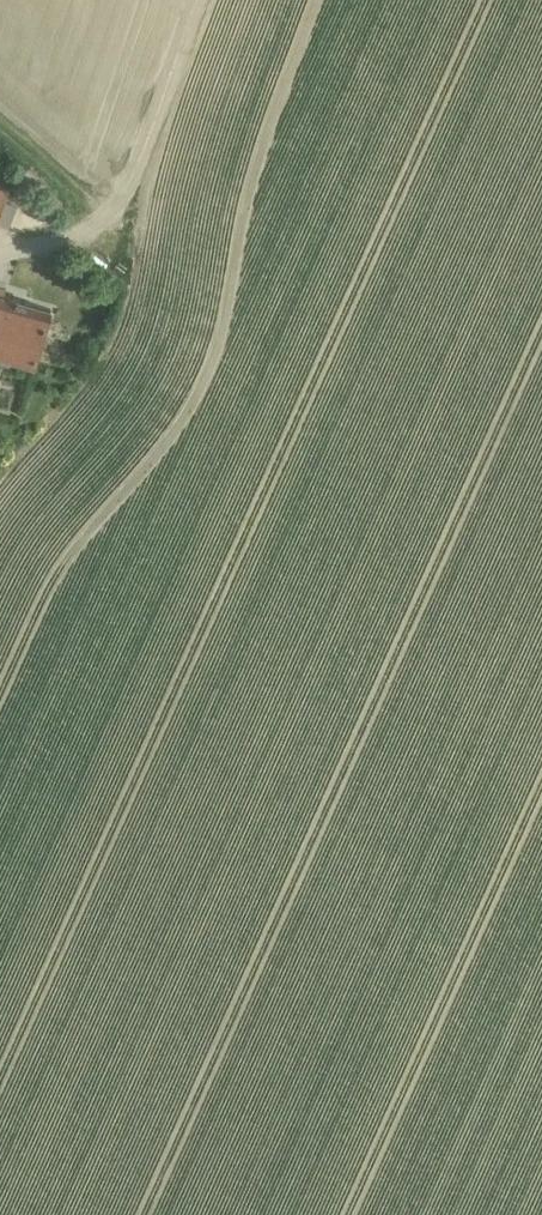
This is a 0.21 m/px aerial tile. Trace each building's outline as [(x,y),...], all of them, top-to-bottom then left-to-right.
[(9,193),(0,190),(0,219),(9,193)] [(35,366),(51,309),(9,298),(10,293),(0,291),(0,356),(35,366)]
